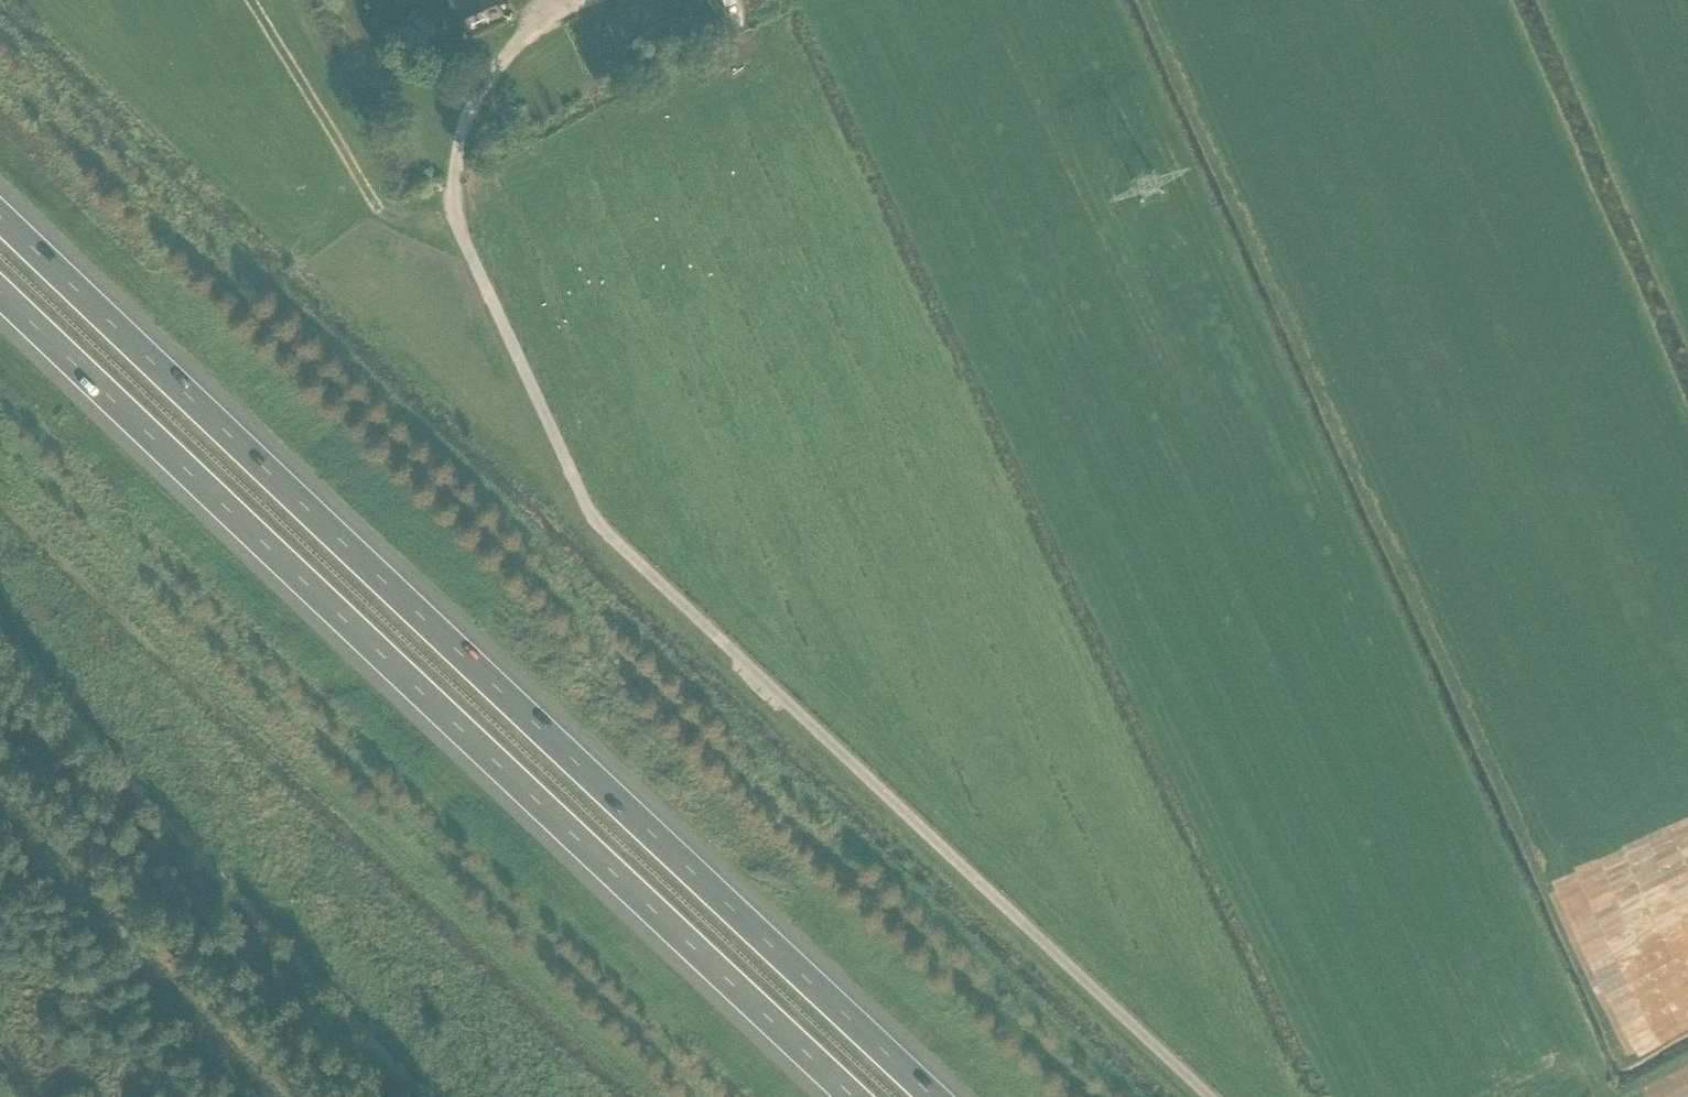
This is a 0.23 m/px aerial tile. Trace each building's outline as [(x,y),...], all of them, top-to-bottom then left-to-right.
[(462,10),(485,0),(458,0),(462,10)] [(419,18),(410,30),(427,43),(437,31),(419,18)]
